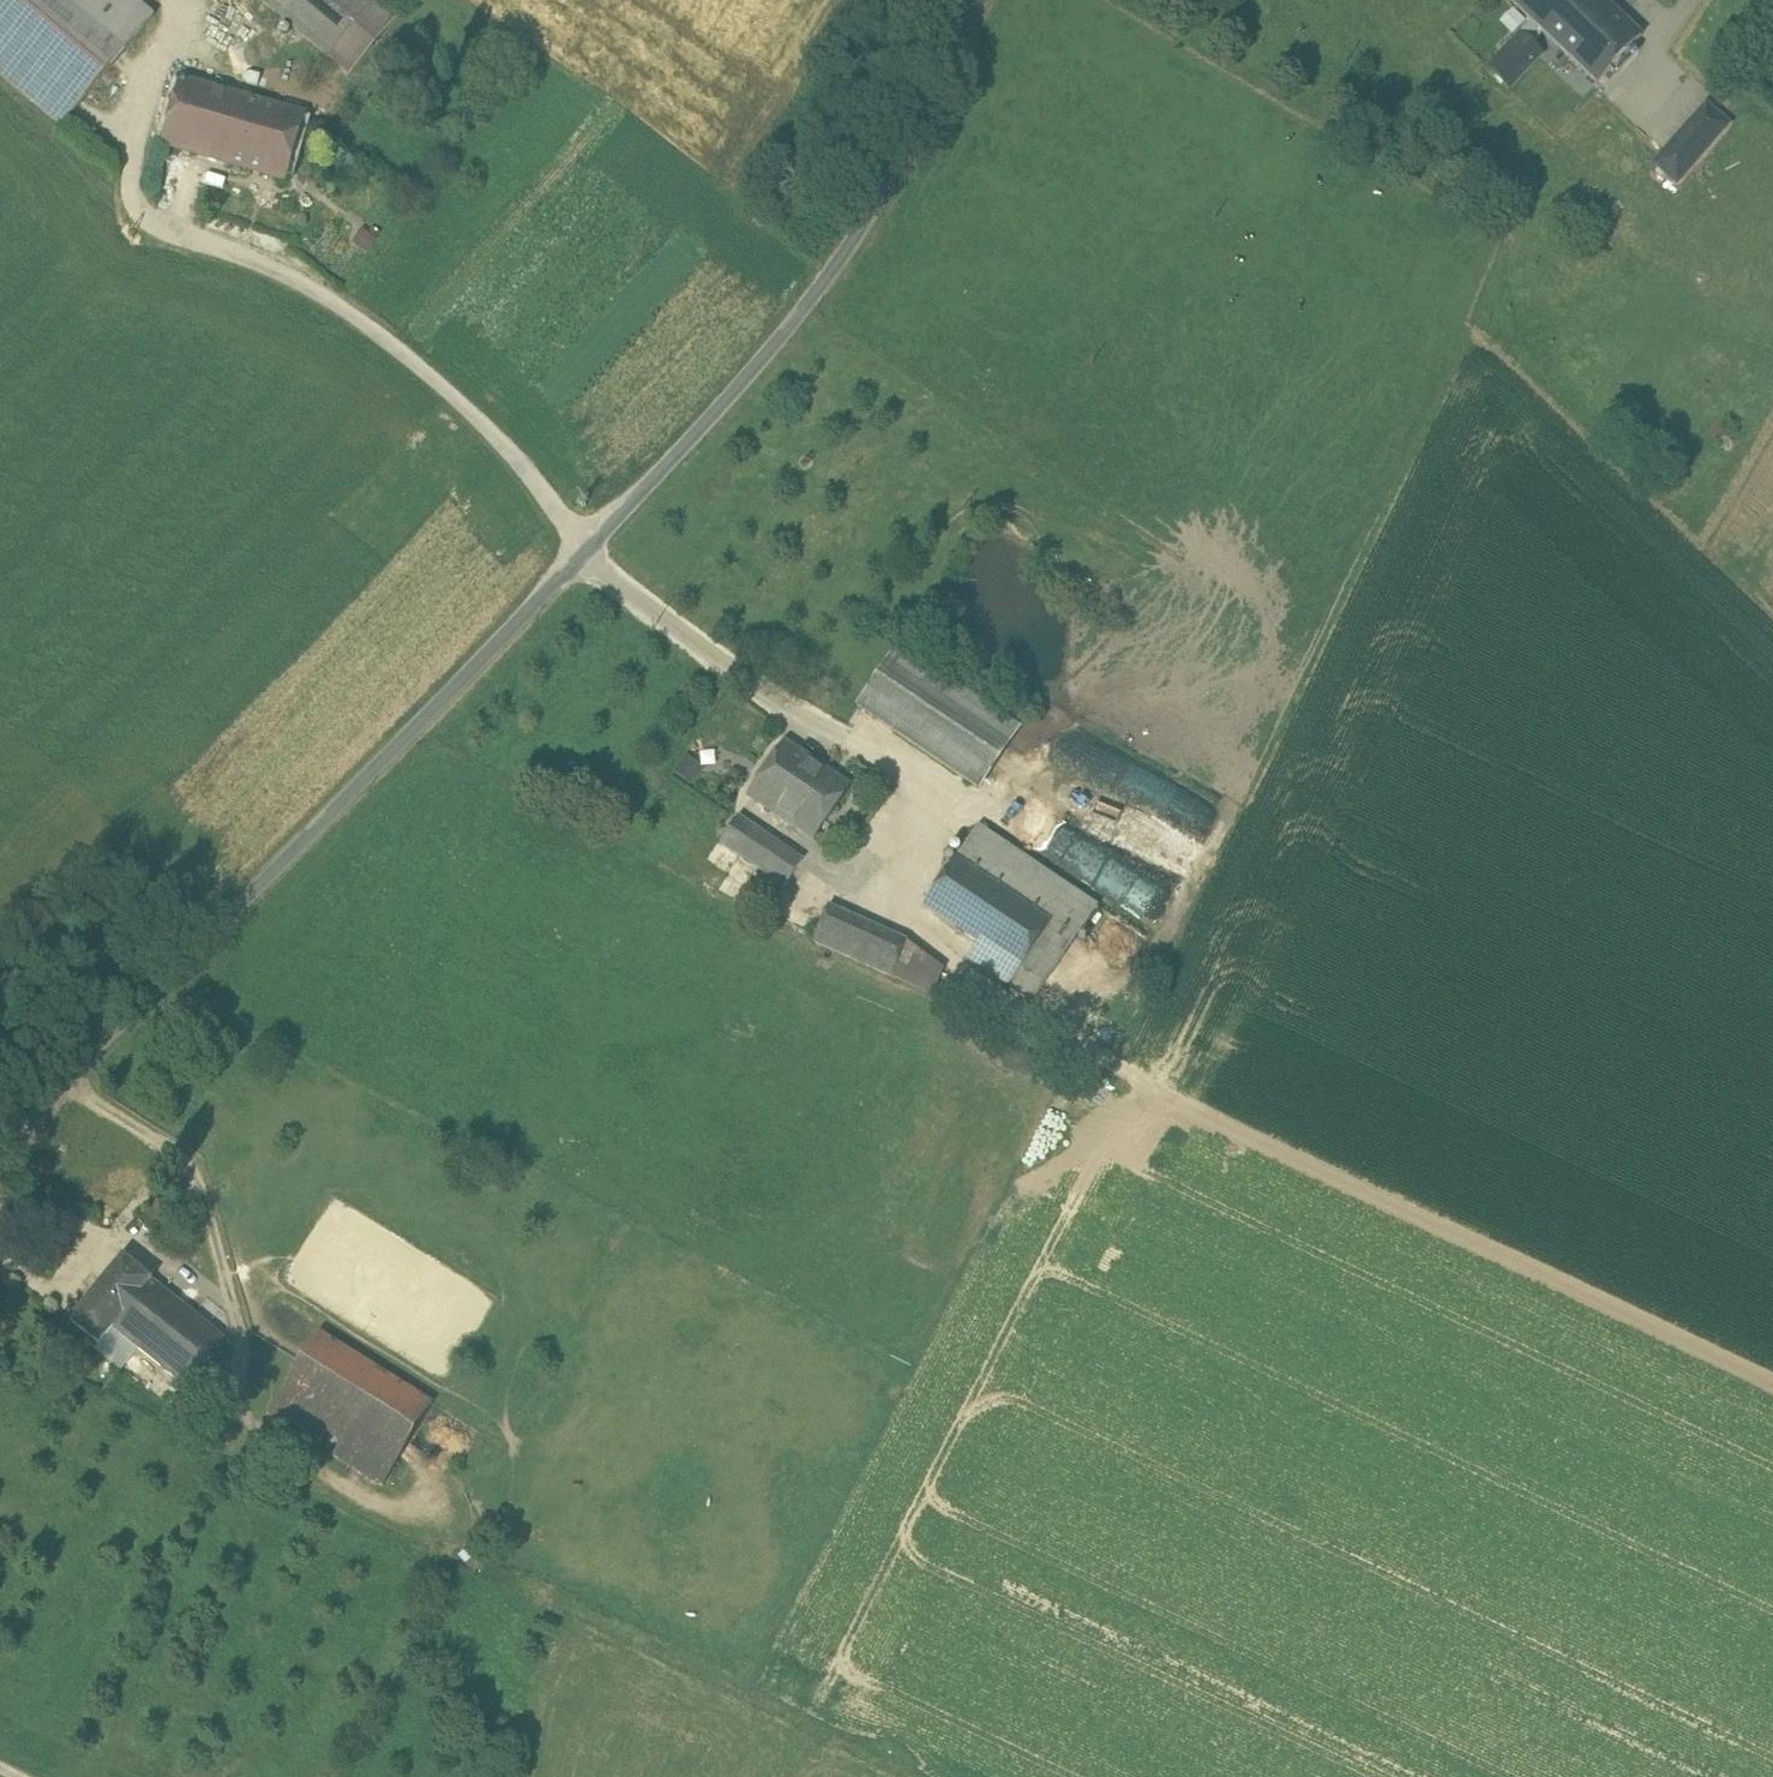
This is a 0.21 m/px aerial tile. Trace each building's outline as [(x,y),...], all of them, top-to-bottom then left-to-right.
[(66,0),(0,0),(0,74),(62,126),(127,50),(126,51),(66,0)] [(135,0),(66,0),(126,51),(155,16),(135,0)] [(329,56),(376,0),(262,0),(329,56)] [(329,56),(351,75),(402,15),(384,0),(376,0),(329,56)] [(1533,20),(1543,30),(1545,32),(1574,0),(1511,0),(1533,20)] [(1606,0),(1574,0),(1545,32),(1543,30),(1543,31),(1597,82),(1643,35),(1606,0)] [(1533,41),(1543,31),(1543,30),(1533,20),(1488,67),(1509,87),(1543,52),(1533,41)] [(304,115),(182,79),(171,115),(220,130),(212,158),(286,180),(304,115)] [(1707,103),(1655,162),(1677,182),(1729,123),(1707,103)] [(220,130),(171,115),(163,144),(212,158),(220,130)] [(1020,726),(899,645),(858,706),(978,787),(1020,726)] [(851,785),(786,741),(749,794),(814,839),(851,785)] [(803,859),(739,816),(721,843),(764,871),(763,872),(784,887),(803,859)] [(1099,904),(979,824),(956,857),(1052,921),(1020,969),(979,941),(968,956),(1033,1000),(1099,904)] [(1052,921),(956,857),(924,904),(979,941),(1020,969),(1052,921)] [(906,941),(829,906),(814,940),(892,975),(906,941)] [(944,969),(906,941),(892,975),(933,993),(944,969)] [(124,1256),(72,1321),(100,1344),(114,1327),(124,1335),(162,1288),(124,1256)] [(225,1338),(162,1288),(124,1335),(186,1385),(225,1338)] [(434,1403),(320,1332),(269,1414),(383,1485),(434,1403)]
